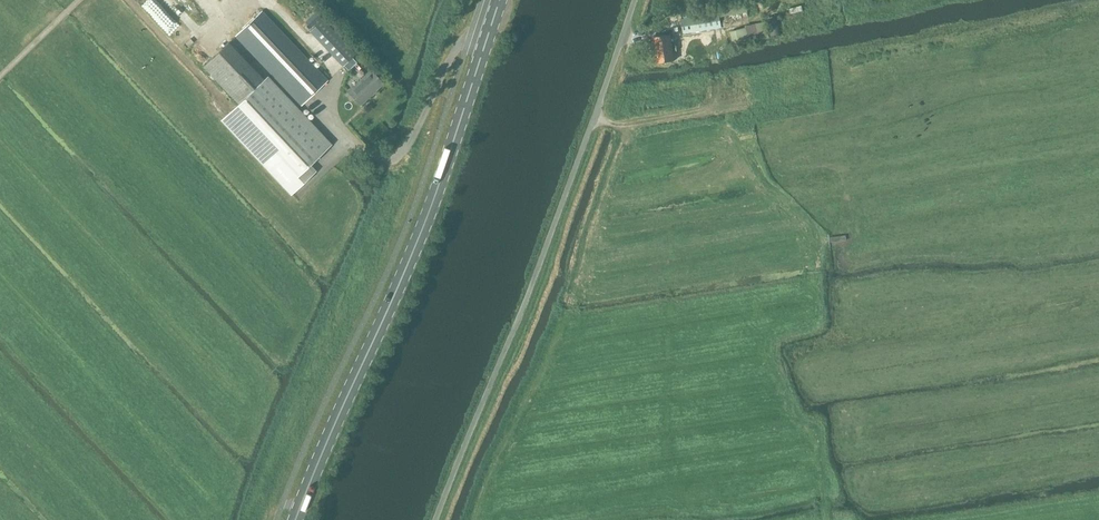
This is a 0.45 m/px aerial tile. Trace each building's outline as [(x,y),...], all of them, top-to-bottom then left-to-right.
[(719,9),(722,21),(748,16),(746,3),(719,9)] [(236,35),(302,105),(327,81),(262,11),(236,35)] [(681,19),(683,33),(721,27),(719,14),(681,19)] [(668,17),(670,30),(680,28),(678,15),(668,17)] [(310,31),(343,66),(356,54),(323,19),(310,31)] [(730,32),(734,46),(769,38),(765,22),(745,25),(746,28),(730,32)] [(673,61),(672,51),(671,44),(670,35),(654,37),(657,63),(673,61)] [(203,66),(238,104),(264,80),(228,43),(203,66)] [(348,91),(360,105),(383,84),(371,71),(348,91)] [(264,80),(238,104),(220,120),(290,195),(315,172),(308,166),(332,144),(268,76),(264,80)]
